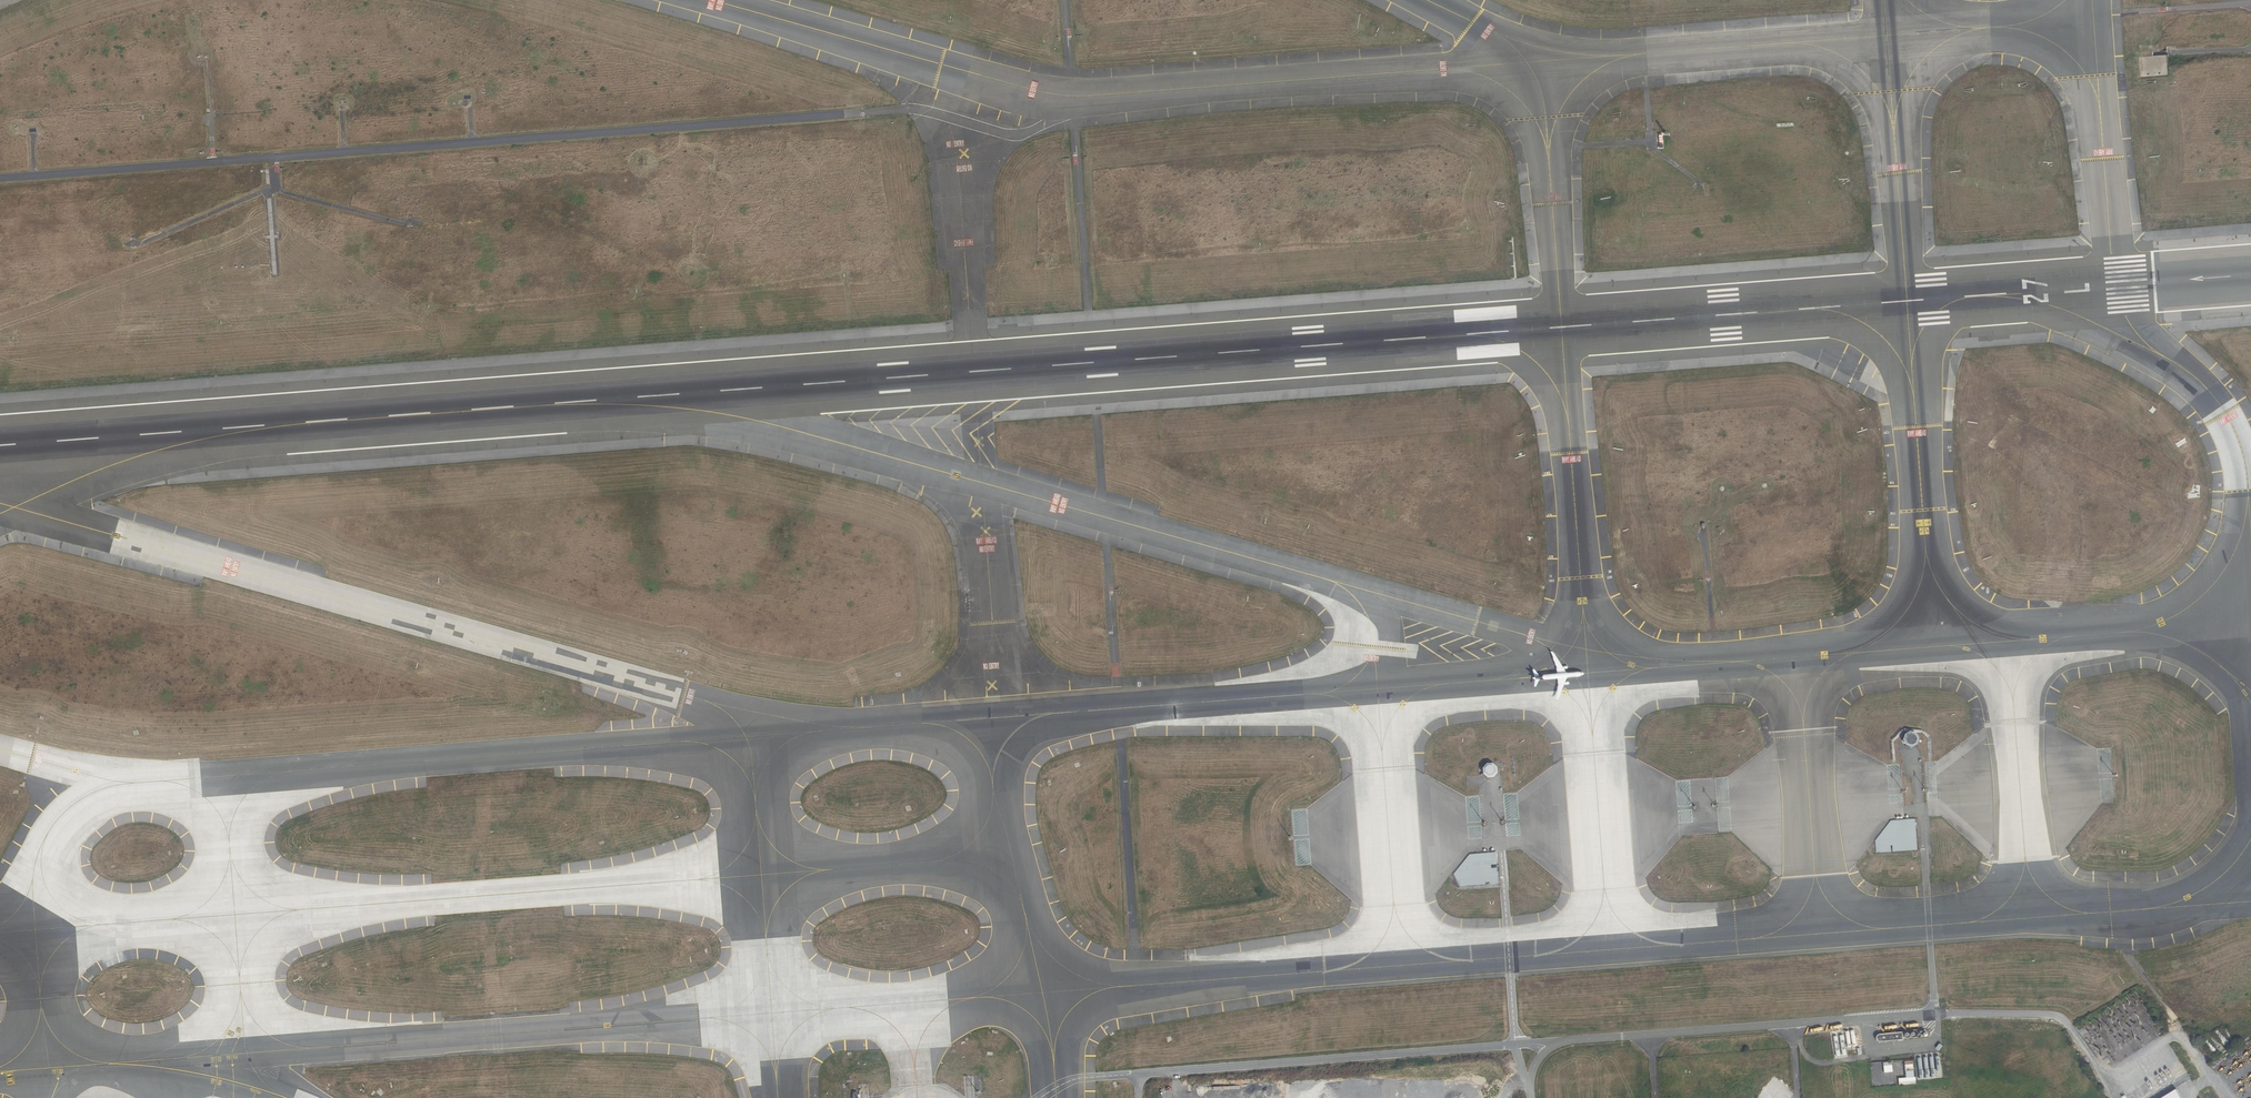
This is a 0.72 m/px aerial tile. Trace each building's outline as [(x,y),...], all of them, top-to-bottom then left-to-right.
[(2168,77),(2167,57),(2139,58),(2140,79),(2168,77)] [(1914,733),(1906,733),(1904,735),(1904,744),(1906,746),(1915,745),(1917,742),(1916,735),(1914,733)] [(1511,770),(1508,768),(1504,767),(1502,770),(1502,774),(1504,777),(1508,777),(1511,774),(1511,770)] [(2162,1097),(2182,1097),(2177,1089),(2162,1097)]
